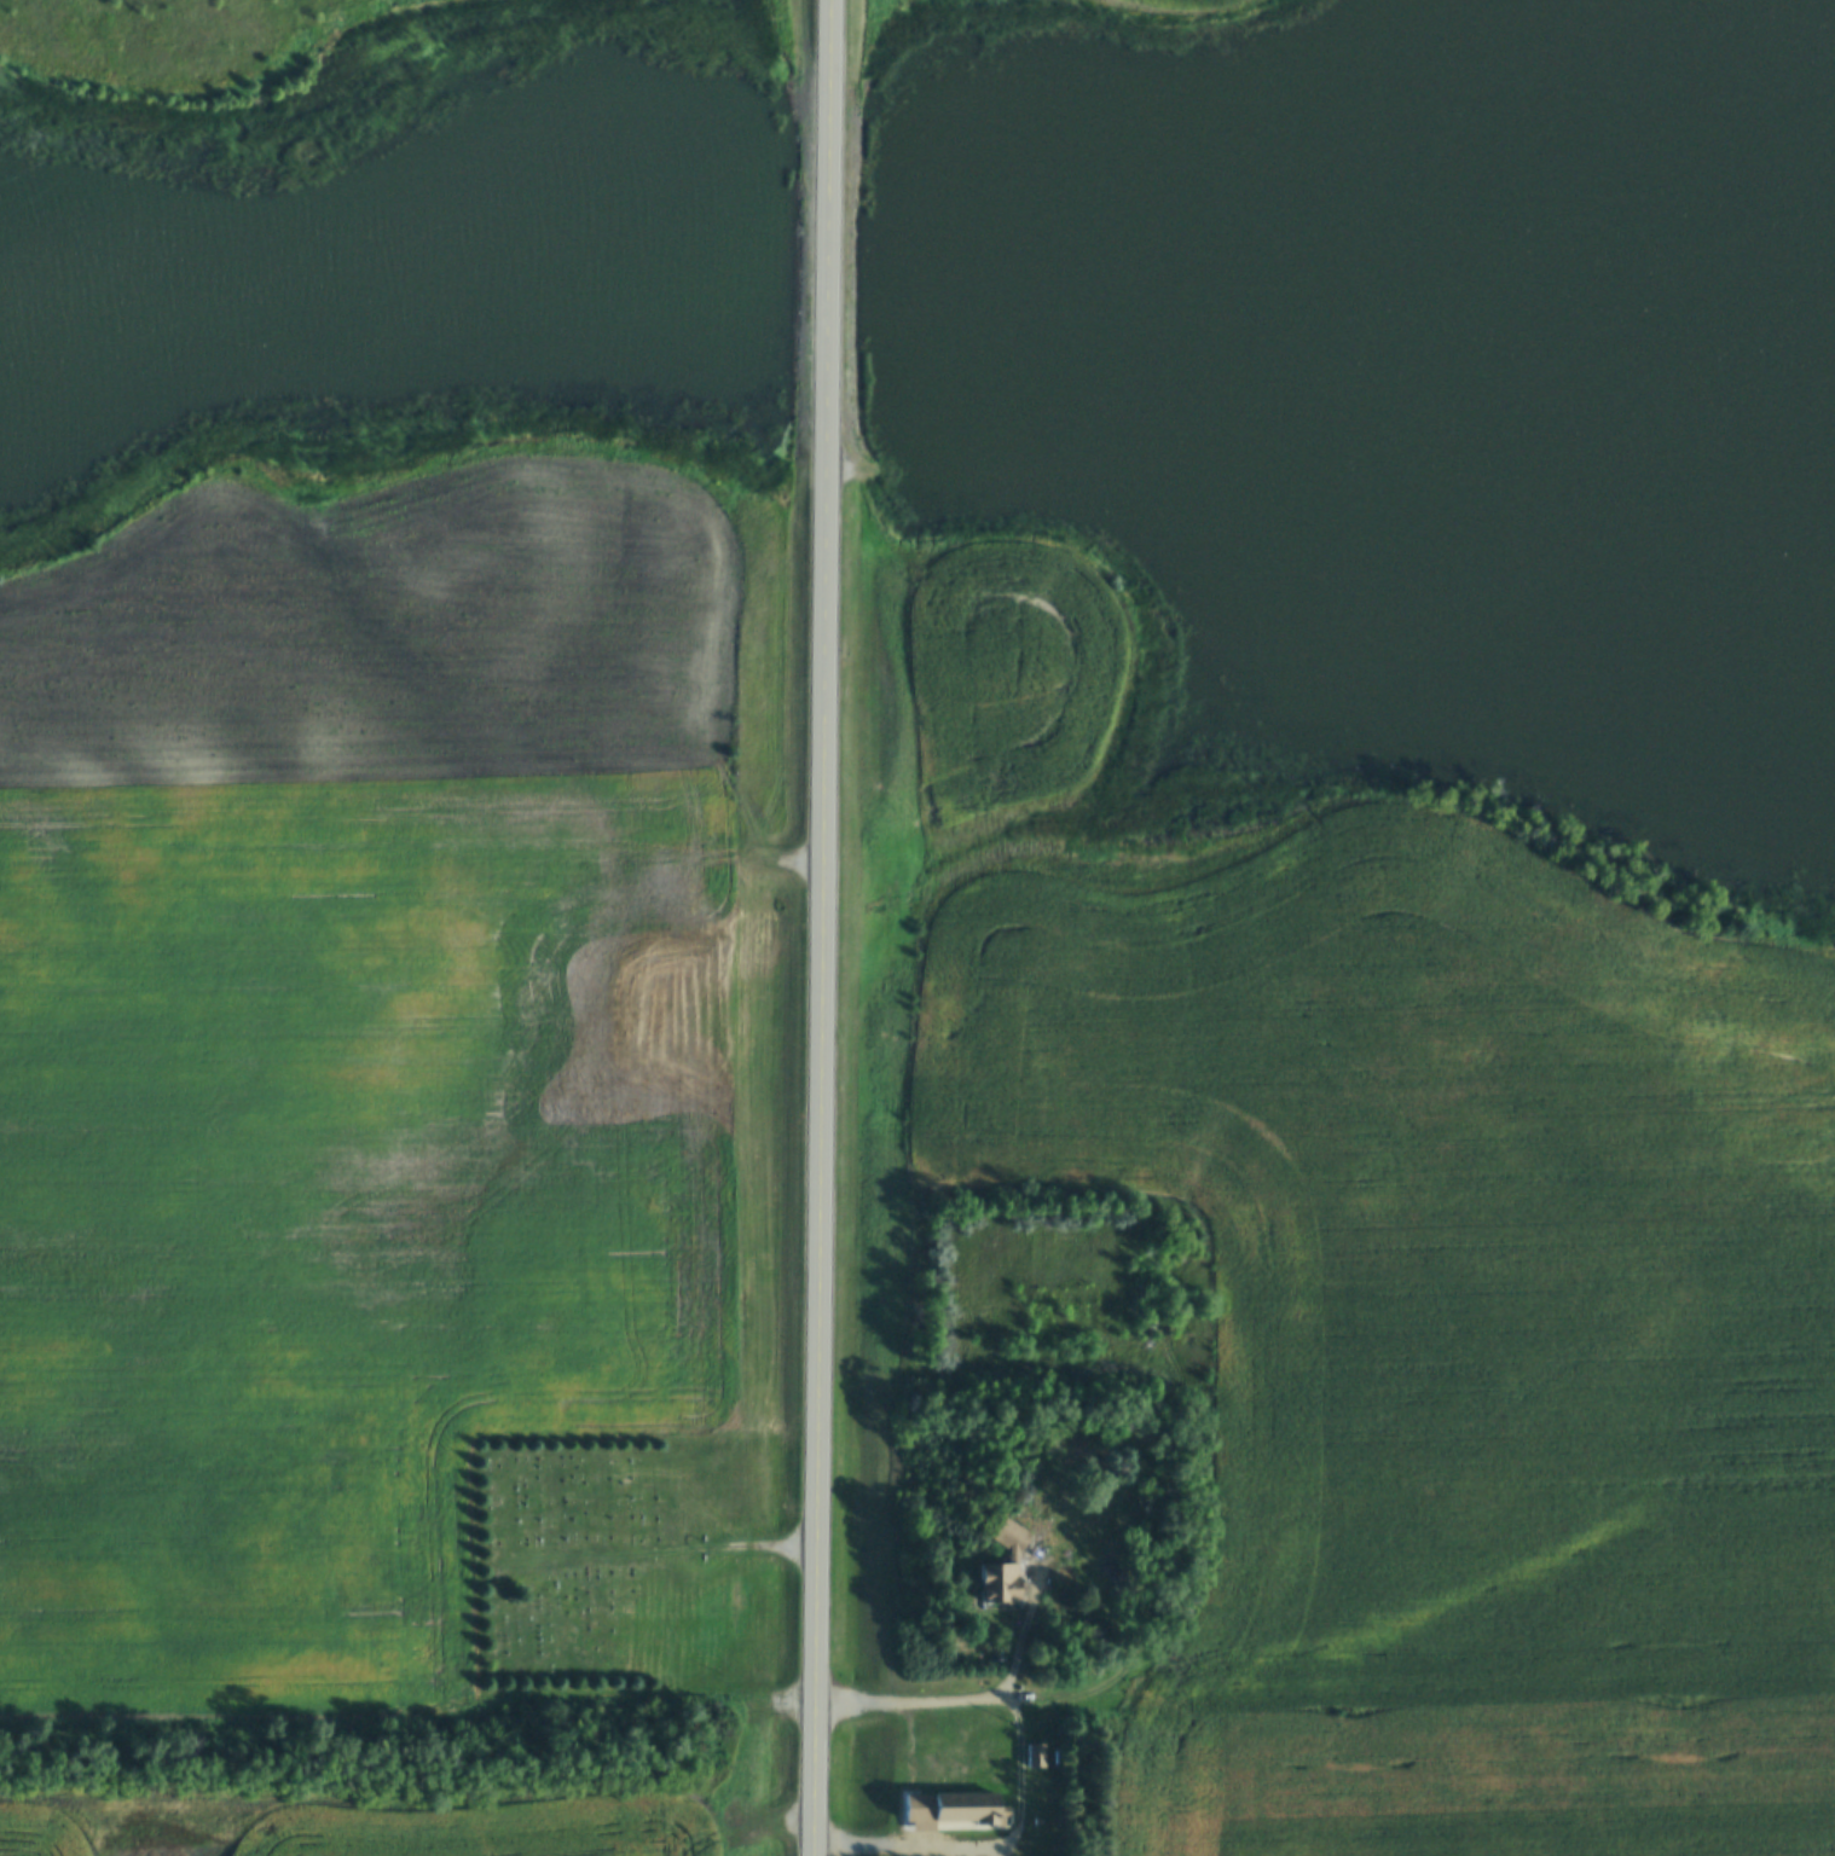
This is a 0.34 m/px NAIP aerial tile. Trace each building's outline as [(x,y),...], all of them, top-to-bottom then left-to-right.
[(1016,1604),(1017,1557),(1019,1557),(1032,1563),(1040,1548),(1028,1542),(1028,1534),(1000,1519),(988,1541),(1006,1551),(1006,1564),(973,1563),(972,1603),(1016,1604)] [(1042,1744),(1024,1744),(1024,1770),(1042,1770),(1042,1744)] [(916,1793),(916,1824),(1002,1825),(1002,1808),(996,1808),(996,1794),(916,1793)]
